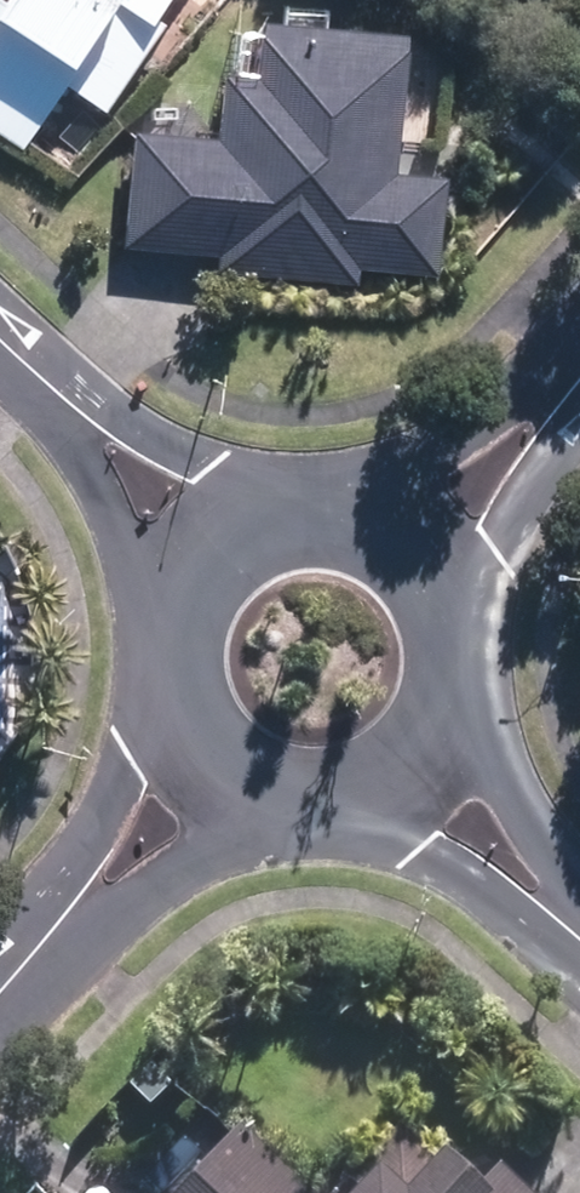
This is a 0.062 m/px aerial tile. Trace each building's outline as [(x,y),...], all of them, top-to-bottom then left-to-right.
[(9,6),(0,0),(0,136),(23,152),(68,86),(109,114),(168,25),(160,21),(174,0),(13,0),(9,6)] [(398,174),(412,38),(266,25),(261,79),(226,76),(221,141),(136,132),(125,248),(220,257),(220,273),(360,285),(361,271),(441,277),(451,179),(398,174)] [(241,1119),(173,1192),(319,1192),(241,1119)] [(501,1161),(487,1179),(450,1144),(438,1156),(403,1123),(353,1178),(358,1182),(348,1192),(536,1192),(501,1161)]
